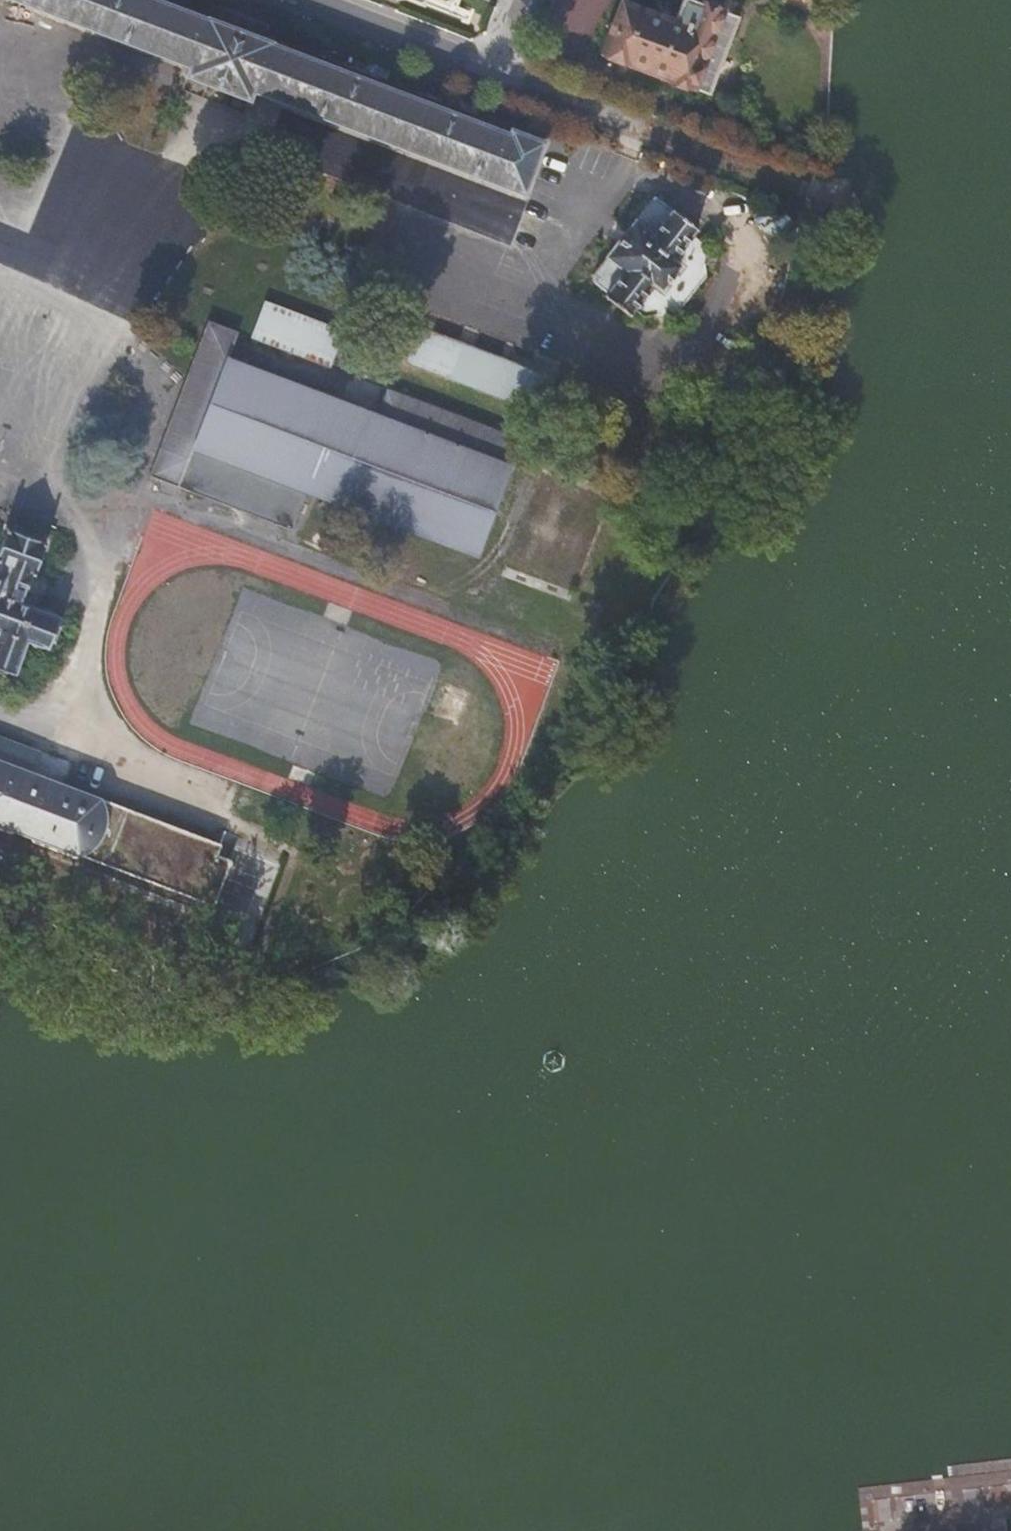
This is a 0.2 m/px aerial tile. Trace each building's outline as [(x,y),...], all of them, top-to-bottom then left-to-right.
[(500,128),(496,133),(262,40),(205,17),(162,0),(0,0),(0,3),(109,44),(177,68),(172,78),(235,101),(240,92),(518,201),(538,142),(500,128)] [(444,3),(434,0),(422,0),(420,5),(449,16),(455,0),(445,0),(444,3)] [(721,12),(716,10),(718,4),(707,0),(703,0),(701,4),(690,0),(681,0),(672,23),(620,4),(603,55),(625,64),(627,62),(668,78),(668,80),(692,89),(721,12)] [(671,261),(696,229),(672,209),(670,210),(653,197),(634,221),(632,220),(605,255),(606,256),(590,276),(592,282),(605,292),(602,297),(627,316),(651,286),(659,292),(679,268),(671,261)] [(265,300),(251,336),(329,366),(343,330),(265,300)] [(391,318),(378,354),(529,410),(542,374),(391,318)] [(209,324),(152,474),(288,526),(304,485),(473,550),(505,468),(516,437),(385,387),(374,416),(224,359),(233,334),(209,324)] [(5,674),(7,672),(15,674),(26,643),(30,642),(33,647),(43,645),(43,647),(48,646),(48,643),(50,641),(53,642),(60,624),(57,623),(56,621),(58,620),(56,614),(53,613),(48,606),(40,608),(20,599),(30,573),(33,574),(44,542),(5,527),(0,539),(0,674),(5,674)] [(0,761),(0,825),(213,905),(231,860),(216,855),(221,844),(0,761)]
